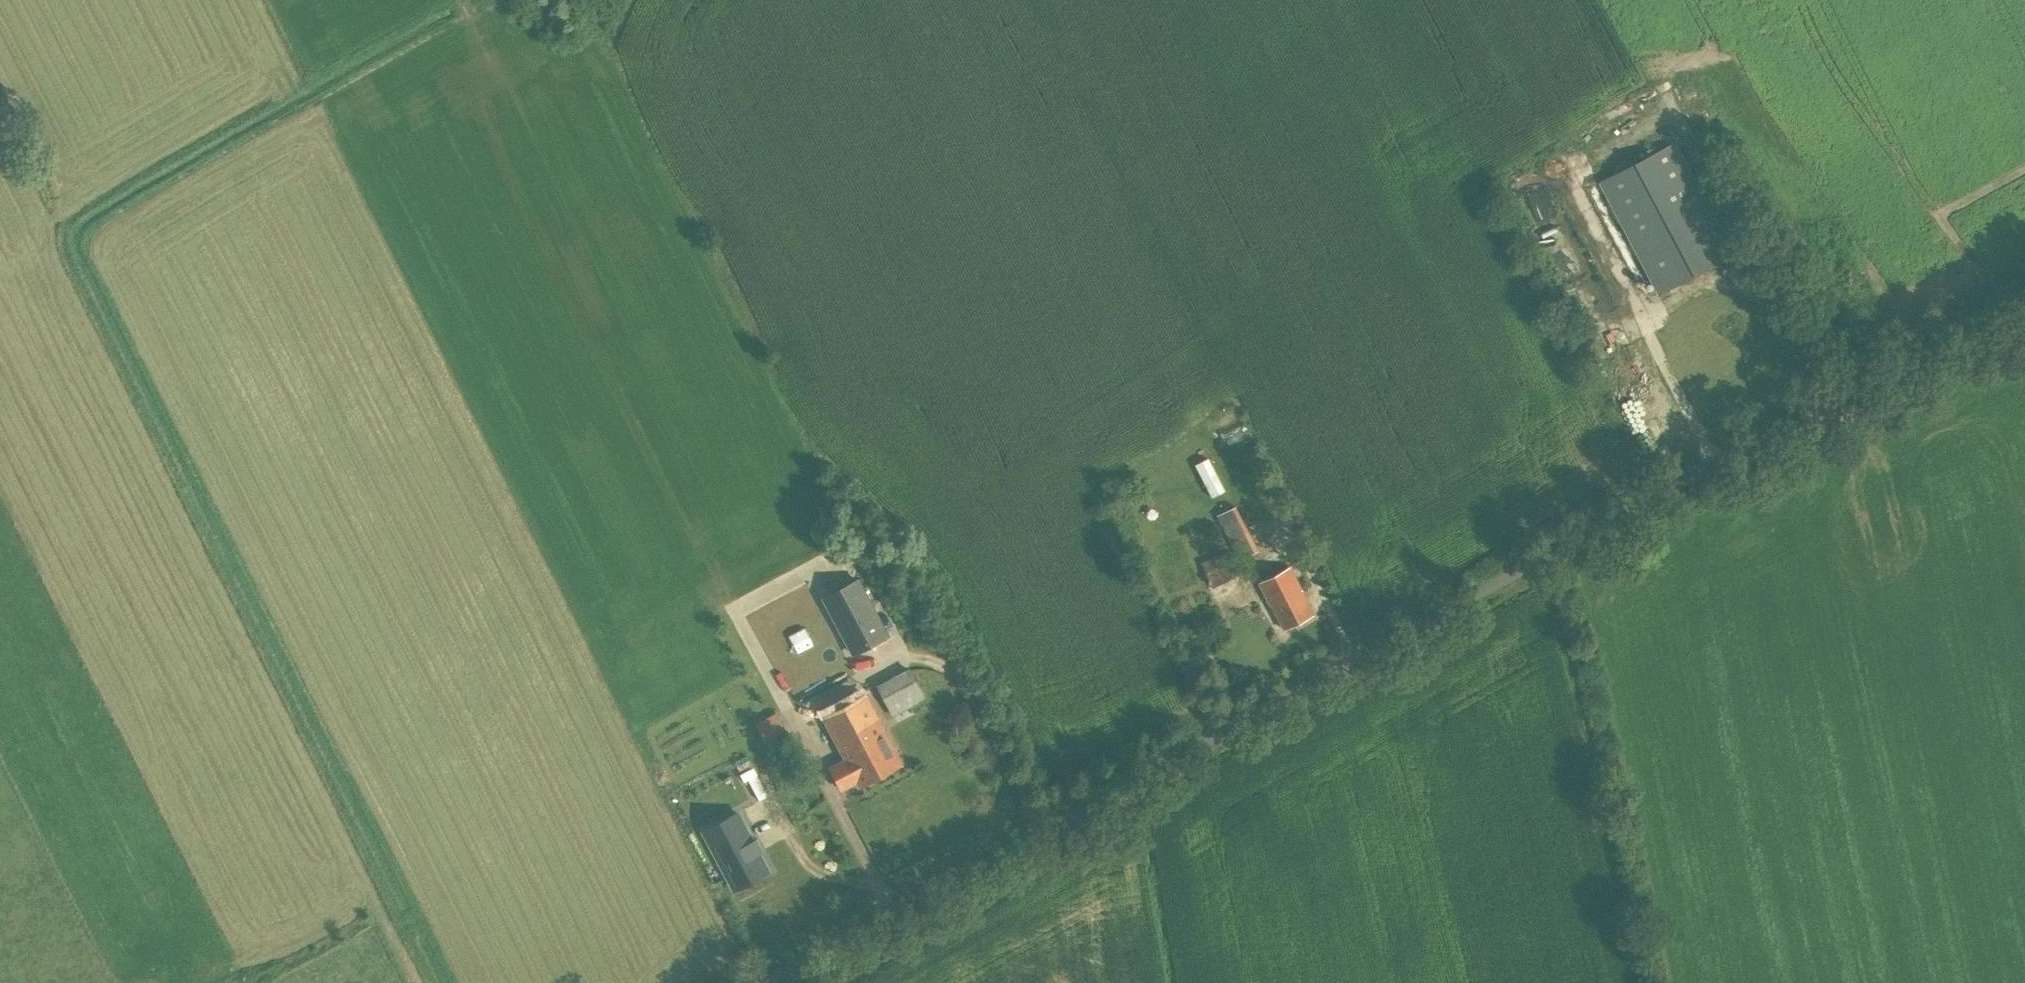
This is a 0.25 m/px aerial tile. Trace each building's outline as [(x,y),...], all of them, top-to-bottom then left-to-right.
[(1659,294),(1733,255),(1675,143),(1600,182),(1659,294)] [(1215,457),(1202,464),(1219,499),(1233,492),(1215,457)] [(859,552),(823,564),(830,586),(866,574),(859,552)] [(1212,587),(1235,576),(1227,559),(1204,570),(1212,587)] [(1312,613),(1300,590),(1301,589),(1289,565),(1258,581),(1270,605),(1272,604),(1284,628),(1312,613)] [(890,636),(859,577),(822,597),(853,655),(890,636)] [(893,716),(927,698),(910,667),(876,685),(893,716)] [(865,692),(822,715),(844,758),(829,766),(841,789),(856,780),(859,786),(902,764),(865,692)] [(771,872),(762,854),(754,840),(739,811),(701,830),(733,892),(771,872)]
